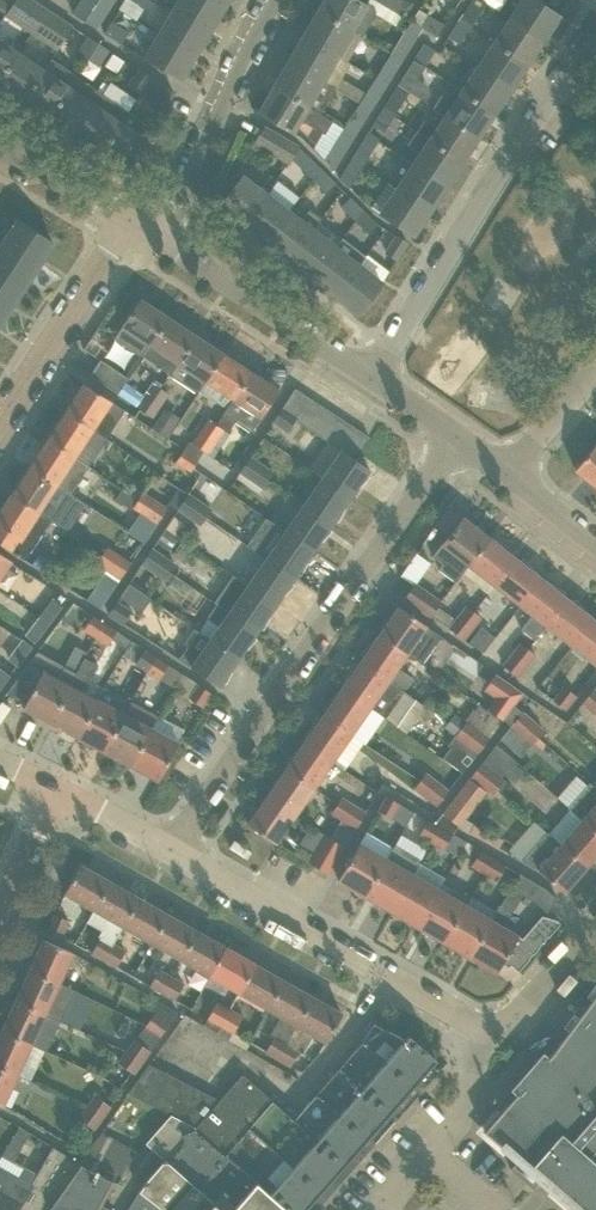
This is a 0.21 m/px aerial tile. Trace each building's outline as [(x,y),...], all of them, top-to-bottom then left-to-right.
[(5,14),(15,0),(0,0),(0,11),(5,14)] [(33,0),(15,0),(5,14),(31,32),(47,8),(33,0)] [(72,13),(96,29),(106,14),(84,0),(80,0),(72,13)] [(106,14),(115,0),(84,0),(106,14)] [(142,8),(147,0),(129,0),(142,8)] [(209,31),(223,7),(211,0),(179,0),(174,9),(209,31)] [(318,12),(351,31),(361,37),(377,10),(359,0),(324,0),(318,12)] [(385,5),(403,16),(410,4),(404,0),(388,0),(385,5)] [(463,14),(473,21),(485,2),(482,0),(472,0),(463,14)] [(485,2),(498,10),(505,0),(482,0),(485,2)] [(498,10),(510,19),(541,40),(559,15),(537,0),(522,0),(517,7),(507,0),(505,0),(498,10)] [(57,51),(73,24),(47,8),(31,32),(57,51)] [(159,33),(195,54),(209,31),(174,9),(159,33)] [(351,31),(318,12),(303,36),(337,56),(351,31)] [(428,14),(421,25),(424,27),(437,35),(444,25),(428,14)] [(510,19),(493,43),(525,64),(541,40),(510,19)] [(104,30),(120,42),(128,32),(111,20),(104,30)] [(402,62),(424,27),(421,25),(412,21),(411,20),(389,55),(402,62)] [(458,20),(448,35),(458,42),(469,27),(458,20)] [(195,54),(159,33),(145,57),(180,78),(195,54)] [(89,58),(99,43),(87,35),(77,51),(89,58)] [(289,61),(322,81),(337,56),(303,36),(289,61)] [(16,53),(0,42),(0,77),(16,53)] [(89,58),(101,66),(110,50),(99,43),(89,58)] [(423,43),(412,61),(423,68),(435,50),(423,43)] [(493,43),(478,67),(510,88),(525,64),(493,43)] [(112,52),(105,64),(116,71),(123,60),(112,52)] [(0,77),(0,86),(22,101),(41,70),(16,53),(0,77)] [(22,101),(48,118),(68,89),(56,80),(65,67),(51,58),(42,71),(41,70),(22,101)] [(274,86),(320,114),(334,89),(322,81),(289,61),(274,86)] [(417,79),(423,68),(412,61),(398,84),(409,91),(417,79)] [(374,79),(386,87),(396,71),(384,63),(374,79)] [(478,67),(461,92),(493,114),(510,88),(478,67)] [(137,70),(128,84),(140,92),(149,77),(137,70)] [(76,77),(68,89),(48,118),(74,136),(102,94),(76,77)] [(165,107),(174,92),(149,77),(140,92),(165,107)] [(374,79),(364,95),(377,102),(386,87),(374,79)] [(477,137),(493,114),(461,92),(448,83),(433,107),(477,137)] [(274,86),(259,112),(292,131),(299,118),(325,134),(333,121),(320,114),(274,86)] [(382,108),(394,116),(404,100),(392,93),(382,108)] [(102,94),(74,136),(99,153),(127,112),(127,111),(102,94)] [(416,131),(461,161),(477,137),(433,107),(433,108),(445,116),(437,128),(424,120),(416,131)] [(378,142),(394,116),(382,108),(366,134),(378,142)] [(152,128),(127,112),(99,153),(126,171),(147,140),(152,128)] [(353,113),(343,128),(356,136),(365,120),(353,113)] [(297,145),(264,126),(254,143),(288,162),(297,145)] [(356,136),(343,128),(324,159),(335,169),(356,136)] [(445,185),(461,161),(416,131),(407,145),(420,153),(413,164),(445,185)] [(360,143),(351,159),(362,167),(372,151),(360,143)] [(308,155),(299,165),(313,179),(322,168),(308,155)] [(362,167),(351,159),(339,178),(349,187),(362,167)] [(397,188),(429,209),(445,185),(413,164),(397,188)] [(336,182),(322,168),(313,179),(326,192),(336,182)] [(218,205),(242,223),(271,186),(260,178),(254,185),(242,175),(218,205)] [(271,186),(242,223),(265,242),(288,211),(299,197),(276,179),(271,186)] [(412,235),(429,209),(397,188),(381,213),(412,235)] [(364,210),(351,197),(341,207),(354,220),(364,210)] [(265,242),(288,259),(311,229),(320,218),(309,209),(300,221),(288,211),(265,242)] [(378,223),(364,210),(354,220),(368,233),(378,223)] [(2,243),(37,266),(52,242),(18,219),(2,243)] [(311,229),(288,259),(311,277),(335,247),(311,229)] [(408,242),(397,234),(385,252),(396,259),(408,242)] [(334,295),(358,265),(365,255),(342,238),(335,247),(311,277),(334,295)] [(22,289),(37,266),(2,243),(0,247),(0,274),(22,289)] [(381,283),(358,265),(334,295),(358,313),(381,283)] [(7,312),(22,289),(0,274),(0,307),(7,312)] [(150,343),(167,317),(140,299),(115,337),(142,355),(150,343)] [(195,335),(167,317),(150,343),(142,355),(169,373),(169,374),(195,335)] [(222,353),(195,335),(169,374),(197,392),(205,380),(206,380),(222,353)] [(206,380),(199,390),(227,408),(233,398),(250,372),(222,353),(206,380)] [(100,358),(89,375),(117,394),(126,381),(128,377),(100,358)] [(216,424),(223,428),(222,429),(227,432),(235,420),(251,431),(265,410),(278,390),(250,372),(233,398),(227,408),(223,413),(216,424)] [(117,394),(138,407),(152,416),(160,405),(146,395),(126,381),(117,394)] [(84,383),(66,411),(105,436),(123,409),(84,383)] [(160,405),(168,393),(154,384),(146,395),(160,405)] [(307,396),(295,388),(282,408),(294,416),(307,396)] [(294,416),(296,417),(306,424),(320,404),(307,396),(294,416)] [(332,412),(320,404),(306,424),(317,433),(332,412)] [(294,416),(282,408),(280,407),(271,420),(287,430),(296,417),(294,416)] [(152,427),(167,437),(179,418),(164,408),(152,427)] [(66,411),(47,440),(73,457),(92,429),(104,437),(105,436),(66,411)] [(344,420),(332,412),(317,433),(329,441),(344,420)] [(200,431),(215,440),(222,429),(223,428),(216,424),(208,419),(200,431)] [(344,420),(329,441),(341,449),(342,448),(356,428),(344,420)] [(354,458),(369,436),(356,428),(342,448),(354,458)] [(189,441),(184,448),(199,457),(203,450),(207,452),(215,440),(200,431),(193,443),(189,441)] [(47,440),(30,466),(69,492),(86,465),(73,457),(47,440)] [(595,485),(595,443),(595,442),(575,469),(595,485)] [(184,448),(175,462),(189,471),(199,457),(184,448)] [(322,477),(350,496),(369,468),(354,458),(342,448),(341,449),(322,477)] [(245,464),(269,480),(275,472),(251,455),(245,464)] [(240,473),(264,489),(269,480),(245,464),(240,473)] [(30,466),(12,493),(51,520),(66,529),(84,502),(69,492),(30,466)] [(350,496),(322,477),(303,504),(331,523),(350,496)] [(177,486),(167,502),(177,508),(187,493),(177,486)] [(121,489),(115,499),(123,504),(129,495),(121,489)] [(138,500),(162,515),(167,507),(143,492),(138,500)] [(51,520),(12,493),(0,512),(0,540),(27,557),(51,520)] [(183,500),(206,517),(212,509),(188,493),(183,500)] [(140,512),(128,531),(145,542),(157,523),(162,515),(138,500),(133,508),(140,512)] [(200,526),(206,517),(183,500),(177,510),(200,526)] [(303,504),(285,531),(312,550),(331,523),(303,504)] [(447,508),(434,526),(447,536),(461,519),(447,508)] [(468,563),(489,538),(463,517),(461,519),(447,536),(446,538),(445,538),(432,555),(442,563),(438,568),(455,581),(468,563)] [(255,533),(247,545),(266,558),(293,577),(312,550),(285,531),(266,518),(255,533)] [(468,563),(455,581),(456,582),(463,573),(488,592),(495,584),(515,558),(489,538),(468,563)] [(102,554),(126,570),(132,561),(108,546),(102,554)] [(146,556),(170,572),(175,564),(151,548),(146,556)] [(403,571),(400,575),(413,584),(414,583),(415,584),(429,563),(415,553),(403,571)] [(87,600),(101,608),(126,570),(102,554),(97,562),(107,569),(87,600)] [(10,561),(0,555),(0,577),(10,561)] [(140,565),(164,580),(170,572),(146,556),(140,565)] [(275,604),(293,577),(266,558),(247,585),(275,604)] [(495,584),(520,604),(541,578),(515,558),(495,584)] [(214,602),(218,604),(256,631),(275,604),(247,585),(233,575),(214,602)] [(541,578),(520,604),(533,614),(521,629),(534,640),(546,624),(567,598),(541,578)] [(413,584),(403,599),(430,618),(431,616),(436,608),(441,602),(415,584),(414,583),(413,584)] [(129,585),(120,598),(141,613),(150,599),(129,585)] [(39,616),(48,622),(61,605),(52,598),(39,616)] [(546,624),(572,644),(592,618),(567,598),(546,624)] [(108,615),(123,624),(132,609),(116,600),(108,615)] [(219,626),(210,639),(237,658),(256,631),(218,604),(208,618),(219,626)] [(465,605),(457,616),(473,629),(481,618),(465,605)] [(399,606),(379,633),(407,653),(421,663),(440,636),(426,626),(427,625),(399,606)] [(39,616),(26,634),(34,640),(48,622),(39,616)] [(105,622),(95,616),(85,632),(93,637),(105,622)] [(464,640),(473,629),(457,616),(448,628),(464,640)] [(592,618),(572,644),(595,663),(595,621),(592,618)] [(116,629),(105,622),(93,637),(107,645),(116,629)] [(480,627),(469,641),(483,652),(494,637),(480,627)] [(398,666),(407,653),(379,633),(361,660),(406,692),(415,678),(398,666)] [(189,646),(180,659),(218,686),(237,658),(210,639),(200,654),(189,646)] [(22,640),(8,658),(17,664),(30,646),(22,640)] [(536,655),(527,649),(519,643),(511,653),(527,666),(536,655)] [(30,662),(6,693),(25,703),(23,707),(24,708),(25,706),(37,712),(36,713),(50,721),(70,684),(69,683),(74,672),(77,674),(85,658),(88,653),(75,647),(64,667),(59,678),(30,662)] [(158,655),(146,648),(136,666),(148,673),(158,655)] [(502,665),(510,671),(512,673),(513,672),(519,676),(527,666),(511,653),(502,665)] [(168,661),(158,655),(148,673),(158,679),(168,661)] [(70,684),(50,721),(65,729),(66,728),(77,734),(97,698),(84,691),(98,665),(85,658),(77,674),(74,672),(69,683),(70,684)] [(361,660),(342,687),(369,706),(387,719),(406,692),(361,660)] [(8,675),(0,669),(0,687),(8,675)] [(505,681),(487,708),(503,719),(521,693),(505,681)] [(198,683),(188,696),(201,705),(210,692),(198,683)] [(566,710),(577,696),(563,686),(552,700),(566,710)] [(104,750),(123,712),(111,706),(116,695),(102,687),(97,698),(77,734),(76,736),(78,736),(79,734),(90,741),(90,742),(104,750)] [(351,733),(369,706),(342,687),(323,714),(351,733)] [(588,695),(582,703),(593,712),(595,708),(595,689),(594,687),(588,695)] [(119,756),(131,763),(150,727),(158,714),(131,700),(130,702),(123,712),(104,750),(119,758),(119,756)] [(464,722),(459,729),(482,747),(488,740),(499,725),(497,724),(499,719),(476,702),(472,708),(480,714),(470,726),(464,722)] [(521,736),(534,721),(523,711),(510,726),(521,736)] [(304,741),(332,760),(351,733),(323,714),(304,741)] [(463,721),(454,714),(448,721),(459,729),(464,722),(463,721)] [(459,729),(448,721),(443,727),(454,735),(459,729)] [(521,736),(510,726),(498,739),(520,758),(531,745),(538,738),(545,730),(534,721),(521,736)] [(165,735),(150,727),(131,763),(130,764),(132,765),(133,763),(144,770),(144,771),(157,778),(157,779),(158,779),(178,742),(185,729),(171,722),(165,735)] [(454,735),(477,754),(482,747),(459,729),(454,735)] [(476,753),(454,735),(445,746),(448,748),(442,757),(462,772),(476,753)] [(304,741),(286,768),(313,787),(332,760),(304,741)] [(496,743),(476,769),(470,777),(481,786),(493,770),(501,777),(503,773),(515,782),(524,771),(516,764),(518,762),(514,759),(515,758),(511,754),(511,755),(496,743)] [(266,796),(294,815),(313,787),(286,768),(266,796)] [(493,795),(499,787),(505,780),(501,777),(493,770),(481,786),(493,795)] [(415,788),(425,796),(438,780),(428,771),(415,788)] [(454,795),(471,809),(486,791),(468,778),(454,795)] [(439,780),(425,796),(436,805),(449,789),(439,780)] [(568,806),(581,818),(595,831),(595,788),(589,782),(568,806)] [(378,809),(392,819),(401,804),(387,795),(378,809)] [(294,815),(266,796),(248,823),(275,842),(294,815)] [(340,797),(336,805),(360,819),(365,811),(357,807),(340,797)] [(342,819),(330,838),(344,846),(360,819),(336,805),(331,813),(342,819)] [(440,813),(433,823),(451,833),(457,826),(440,813)] [(585,866),(595,854),(595,831),(581,818),(559,843),(585,866)] [(431,843),(439,829),(426,821),(418,835),(431,843)] [(471,823),(467,831),(497,846),(501,838),(471,823)] [(439,829),(431,843),(444,851),(452,837),(439,829)] [(563,891),(585,866),(559,843),(546,831),(521,859),(537,869),(545,875),(563,891)] [(308,861),(328,873),(344,846),(330,838),(324,834),(308,861)] [(365,894),(387,857),(386,857),(360,842),(350,858),(338,879),(339,879),(340,878),(351,884),(351,886),(364,893),(365,894)] [(394,844),(387,857),(365,894),(379,902),(379,901),(391,907),(390,909),(391,910),(412,872),(420,859),(394,844)] [(484,874),(492,858),(479,851),(471,866),(484,874)] [(484,874),(497,881),(505,865),(492,858),(484,874)] [(94,908),(110,881),(80,864),(65,891),(94,908)] [(392,908),(397,911),(404,915),(403,916),(417,924),(439,887),(412,872),(391,910),(392,908)] [(546,911),(557,898),(543,886),(519,872),(511,887),(523,894),(534,900),(546,911)] [(94,908),(123,925),(139,898),(110,881),(94,908)] [(417,924),(426,929),(431,933),(432,931),(444,938),(442,940),(443,940),(465,902),(439,887),(417,924)] [(139,898),(123,925),(152,941),(167,914),(139,898)] [(493,917),(491,916),(469,955),(484,963),(484,962),(496,969),(495,971),(496,971),(502,963),(507,966),(507,967),(508,968),(510,964),(515,967),(514,968),(518,970),(560,922),(556,919),(542,915),(521,939),(502,929),(515,907),(503,900),(493,917)] [(445,939),(455,945),(457,946),(456,947),(469,955),(491,916),(465,902),(443,940),(444,941),(445,939)] [(61,936),(68,920),(55,914),(48,930),(61,936)] [(152,941),(181,958),(196,931),(167,914),(152,941)] [(181,958),(211,975),(226,948),(196,931),(181,958)] [(91,951),(104,958),(113,941),(101,934),(91,951)] [(44,939),(30,970),(59,983),(73,952),(44,939)] [(113,941),(104,958),(116,965),(126,948),(113,941)] [(211,975),(239,991),(254,963),(226,948),(211,975)] [(268,1007),(283,980),(254,963),(239,991),(268,1007)] [(149,984),(161,992),(171,974),(159,967),(149,984)] [(30,970),(16,1000),(45,1013),(59,1020),(73,990),(59,983),(30,970)] [(171,974),(161,992),(174,998),(183,980),(171,974)] [(282,1015),(270,1035),(273,1036),(265,1051),(277,1058),(312,996),(283,980),(268,1007),(282,1015)] [(474,1132),(514,1167),(533,1184),(564,1209),(595,1209),(595,992),(474,1132)] [(342,1013),(312,996),(277,1058),(289,1065),(298,1049),(302,1052),(313,1033),(326,1040),(342,1013)] [(45,1013),(16,1000),(2,1030),(31,1044),(45,1013)] [(208,1019),(204,1026),(216,1033),(220,1025),(229,1010),(216,1003),(208,1019)] [(242,1017),(229,1010),(220,1025),(233,1032),(242,1017)] [(155,1013),(146,1026),(160,1035),(169,1021),(155,1013)] [(362,1039),(361,1041),(412,1085),(425,1070),(421,1064),(426,1059),(431,1063),(436,1058),(408,1034),(402,1040),(373,1022),(372,1023),(373,1023),(362,1039)] [(125,1050),(143,1063),(151,1052),(149,1050),(160,1035),(146,1026),(136,1041),(133,1039),(125,1050)] [(0,1034),(0,1066),(17,1074),(31,1044),(2,1030),(0,1034)] [(412,1085),(361,1041),(339,1068),(388,1109),(392,1106),(388,1102),(392,1097),(399,1100),(412,1085)] [(117,1061),(135,1074),(143,1063),(125,1050),(117,1061)] [(130,1092),(149,1103),(165,1072),(150,1064),(130,1092)] [(0,1066),(0,1104),(3,1105),(17,1074),(0,1066)] [(317,1094),(366,1137),(379,1122),(375,1116),(380,1111),(384,1115),(388,1109),(339,1068),(317,1094)] [(149,1103),(166,1112),(182,1081),(165,1072),(149,1103)] [(195,1131),(209,1143),(259,1089),(244,1076),(220,1102),(195,1131)] [(169,1118),(181,1124),(198,1090),(182,1081),(166,1112),(171,1115),(169,1118)] [(209,1143),(286,1207),(289,1209),(299,1209),(295,1207),(300,1202),(307,1205),(333,1175),(329,1169),(334,1163),(338,1167),(342,1162),(294,1121),(295,1120),(273,1101),(259,1089),(209,1143)] [(181,1124),(195,1131),(220,1102),(198,1090),(181,1124)] [(294,1121),(342,1162),(345,1158),(342,1155),(346,1150),(353,1153),(366,1137),(317,1094),(295,1120),(294,1121)] [(86,1106),(103,1118),(112,1107),(95,1095),(86,1106)] [(78,1118),(95,1130),(103,1118),(86,1106),(78,1118)] [(158,1207),(163,1209),(289,1209),(286,1207),(209,1143),(195,1131),(181,1124),(169,1118),(146,1144),(165,1160),(163,1161),(145,1145),(140,1151),(122,1175),(123,1176),(131,1163),(148,1178),(147,1180),(139,1192),(158,1207)] [(1,1154),(14,1161),(29,1132),(19,1126),(1,1154)] [(122,1175),(140,1151),(104,1128),(85,1155),(122,1175)] [(45,1207),(78,1162),(53,1146),(31,1183),(0,1167),(0,1209),(43,1209),(45,1207)] [(51,1209),(97,1209),(101,1203),(100,1203),(112,1180),(80,1164),(78,1162),(45,1207),(51,1209)] [(158,1207),(139,1192),(127,1209),(156,1209),(158,1207)]
